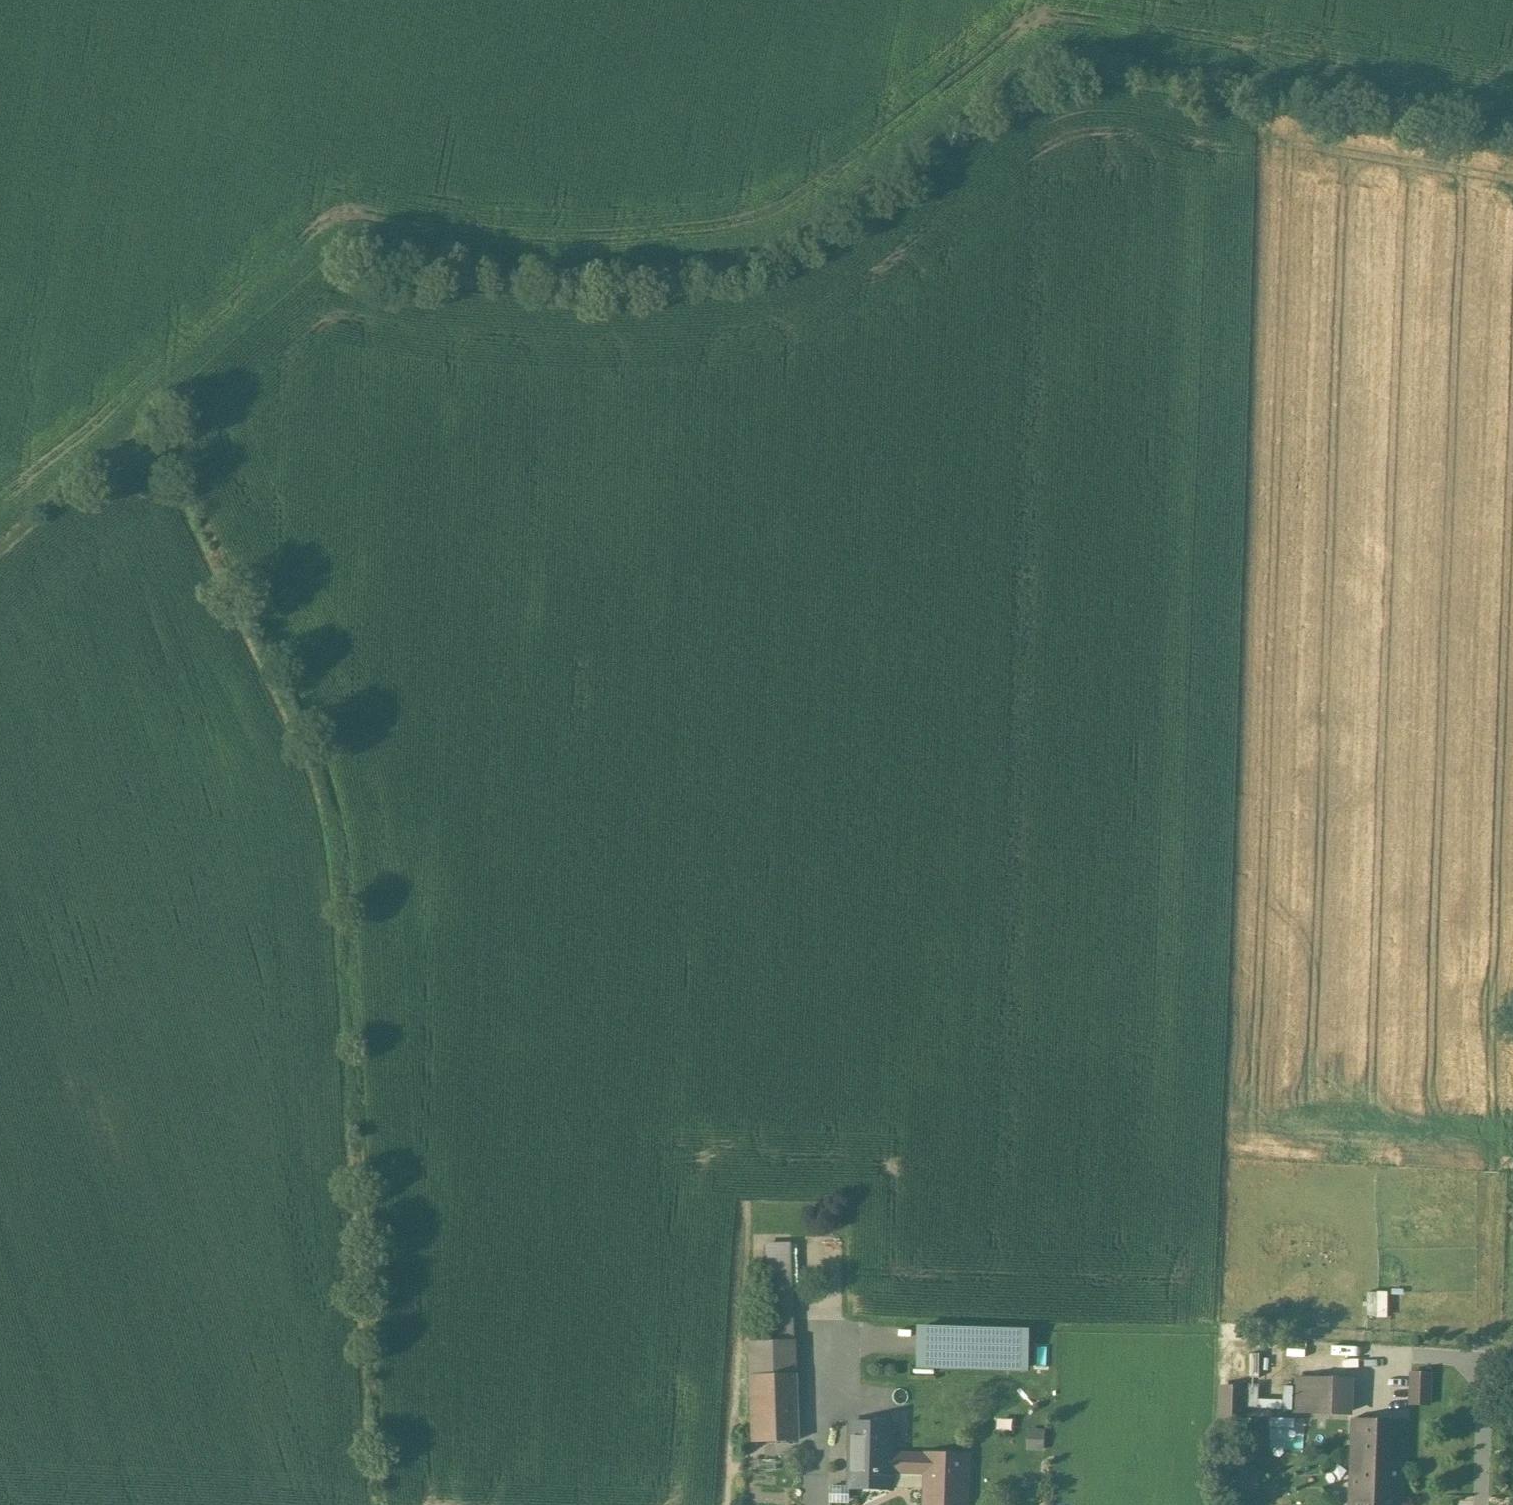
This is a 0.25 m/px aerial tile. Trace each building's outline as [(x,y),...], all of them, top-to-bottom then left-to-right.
[(790,1244),(765,1245),(768,1341),(747,1341),(750,1441),(796,1440),(790,1244)] [(1389,1317),(1389,1291),(1370,1291),(1370,1317),(1389,1317)] [(1005,1340),(847,1336),(846,1362),(1004,1366),(1005,1340)] [(1435,1404),(1435,1371),(1411,1371),(1411,1404),(1435,1404)] [(1348,1378),(1297,1376),(1296,1410),(1348,1412),(1350,1378),(1348,1378)] [(1284,1408),(1294,1409),(1296,1386),(1286,1385),(1284,1408)] [(1246,1399),(1223,1398),(1222,1414),(1246,1414),(1246,1399)] [(1354,1421),(1351,1504),(1400,1504),(1403,1422),(1354,1421)] [(927,1453),(926,1454),(893,1453),(893,1425),(852,1423),(851,1485),(892,1487),(892,1471),(926,1472),(925,1504),(967,1504),(968,1455),(927,1453)] [(1046,1449),(1046,1429),(1030,1428),(1029,1448),(1046,1449)]
